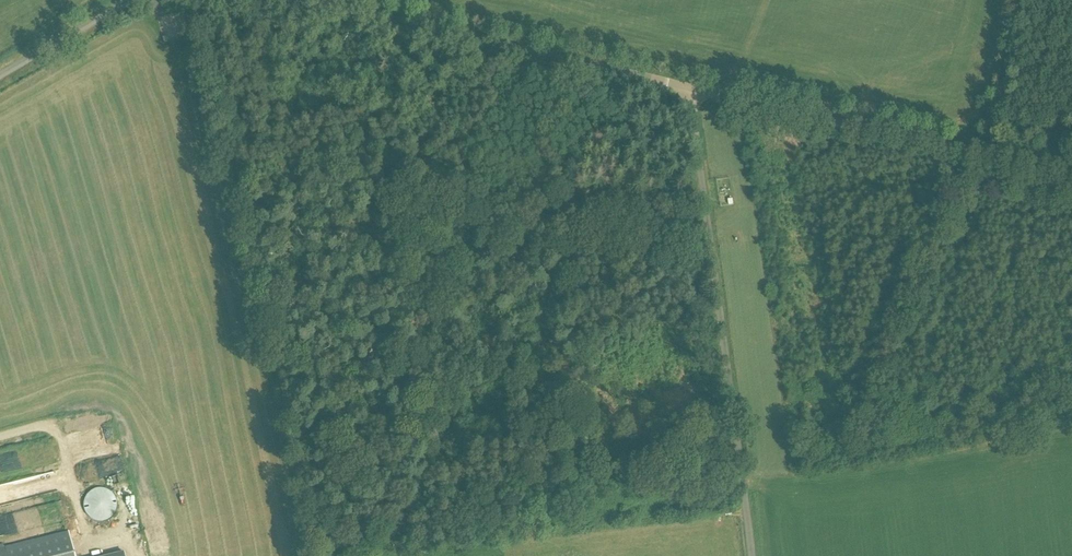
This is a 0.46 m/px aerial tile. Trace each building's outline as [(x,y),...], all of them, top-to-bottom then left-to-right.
[(743,218),(742,210),(731,211),(732,219),(743,218)] [(92,490),(91,491),(90,492),(88,493),(87,494),(87,495),(86,496),(85,497),(85,498),(84,500),(84,501),(84,502),(83,503),(83,504),(83,505),(83,506),(84,507),(84,509),(84,510),(85,511),(86,512),(86,514),(87,515),(88,516),(89,517),(90,518),(91,518),(93,519),(94,520),(95,520),(97,520),(98,521),(100,521),(101,521),(102,520),(104,520),(105,520),(107,519),(108,519),(109,518),(110,517),(111,516),(112,515),(113,514),(114,513),(115,511),(115,510),(116,509),(116,507),(116,506),(116,504),(116,503),(116,501),(116,500),(115,499),(115,497),(114,496),(113,495),(112,494),(111,493),(110,492),(109,491),(108,490),(107,490),(105,489),(104,489),(103,488),(101,488),(100,488),(99,488),(97,488),(96,488),(94,489),(93,489),(92,490)] [(32,510),(36,529),(77,521),(74,502),(32,510)] [(69,531),(0,548),(0,555),(76,555),(69,531)]
